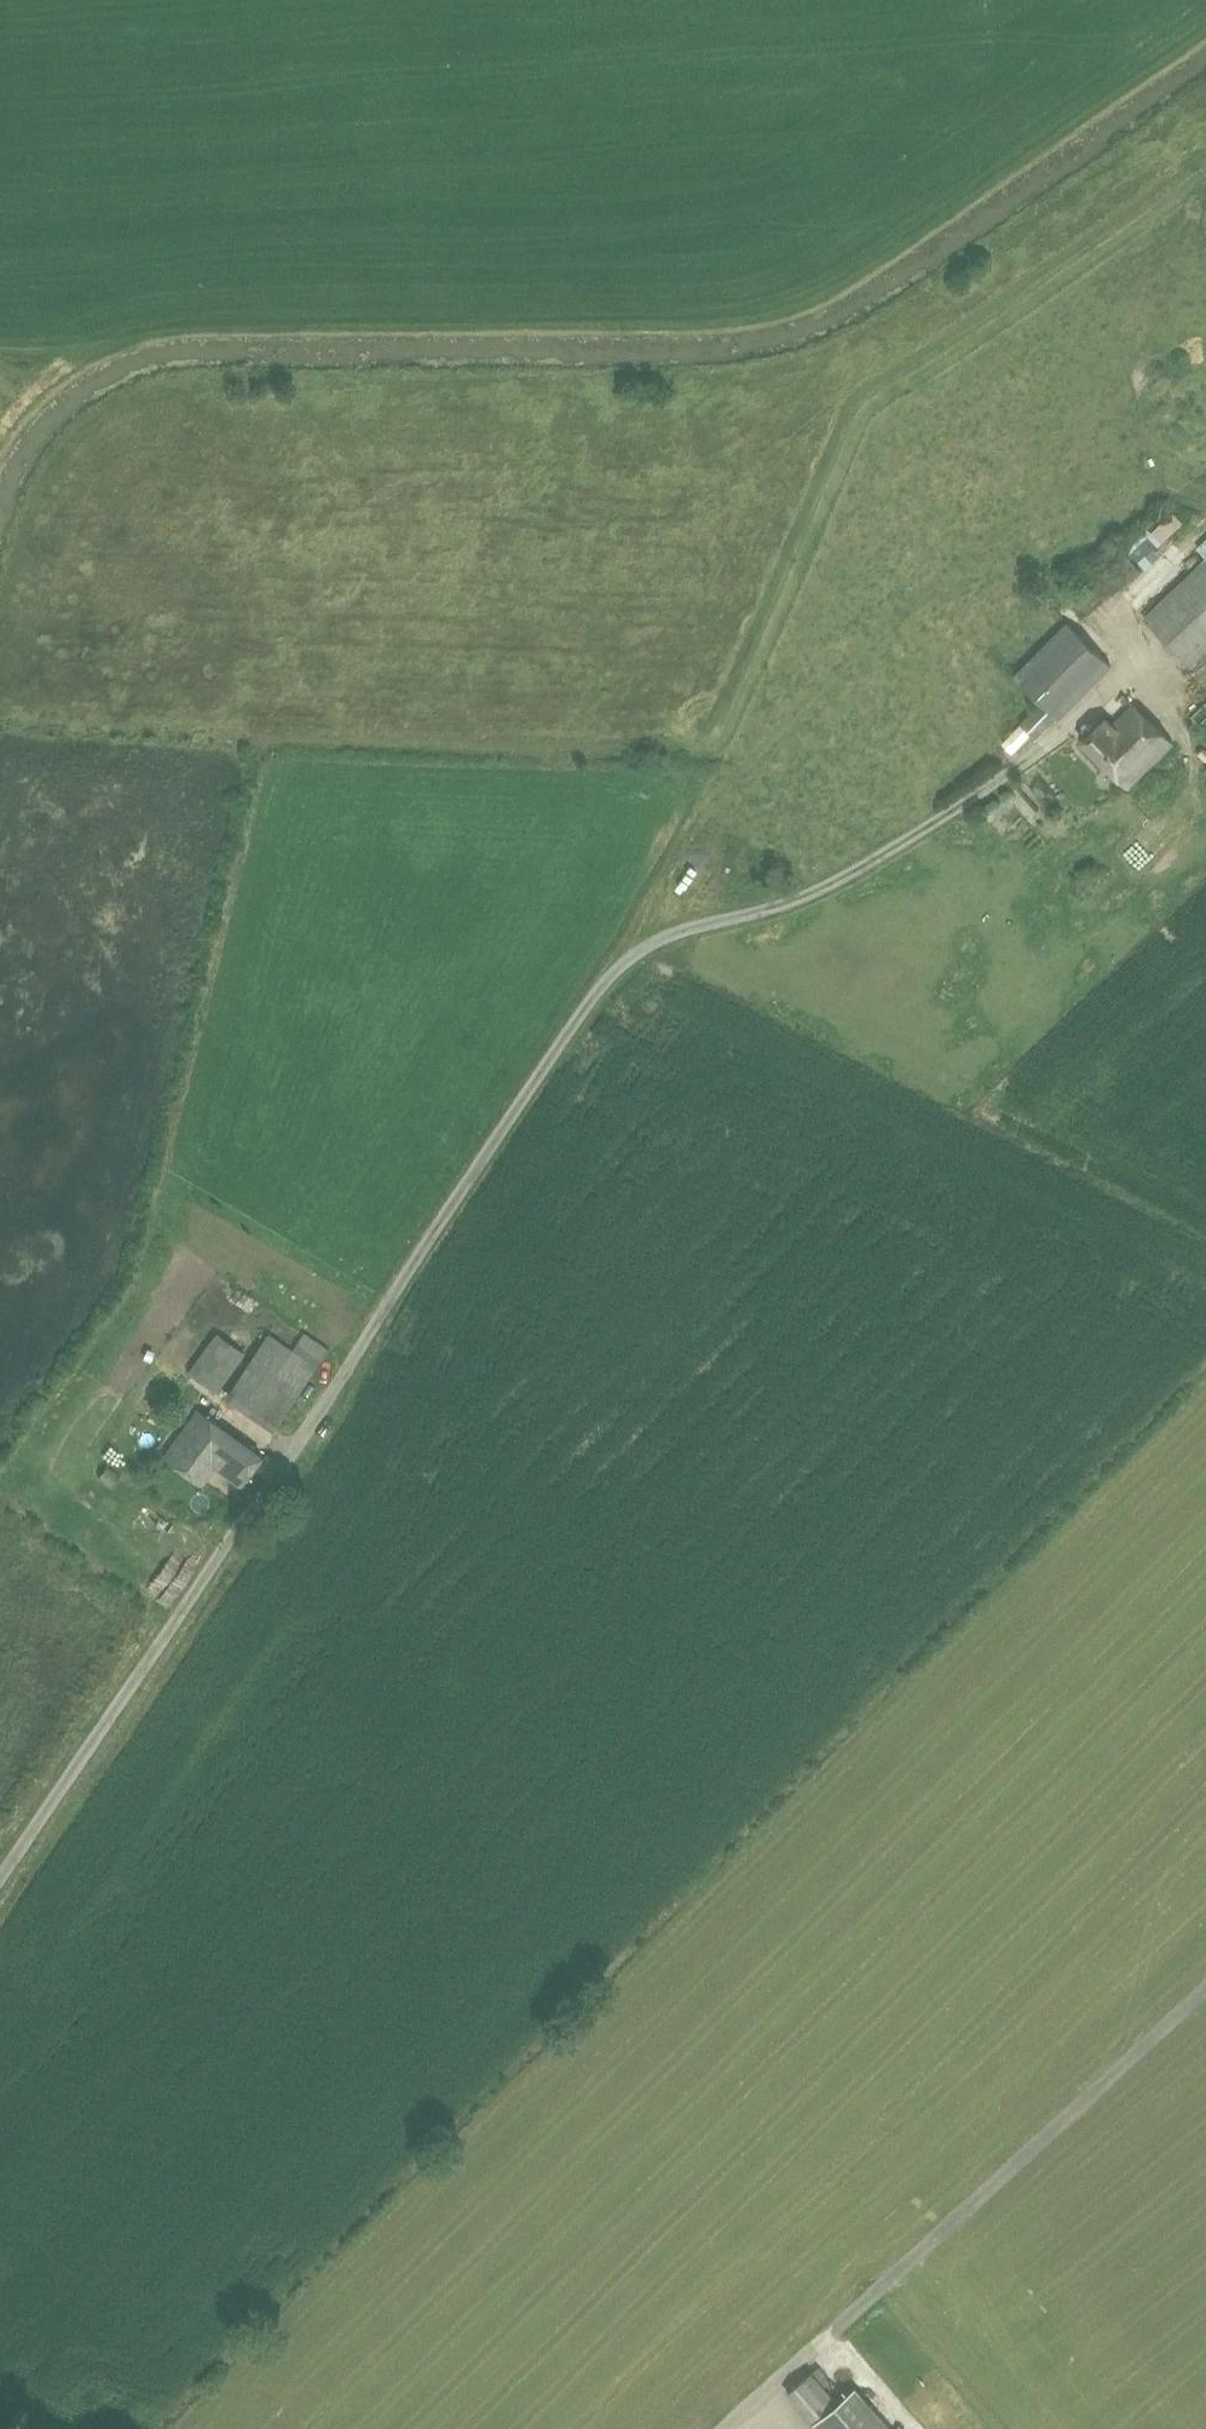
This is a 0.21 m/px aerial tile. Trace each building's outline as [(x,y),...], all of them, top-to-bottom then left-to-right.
[(1205,651),(1205,561),(1146,619),(1191,665),(1205,651)] [(1057,717),(1110,663),(1067,621),(1014,675),(1041,701),(1019,722),(1035,737),(1056,716),(1057,717)] [(1191,716),(1205,732),(1205,701),(1191,716)] [(1113,725),(1106,717),(1083,740),(1127,786),(1172,742),(1135,704),(1113,725)] [(217,1333),(189,1373),(217,1392),(244,1352),(217,1333)] [(274,1431),(317,1366),(327,1349),(303,1334),(293,1350),(267,1333),(227,1396),(274,1431)] [(198,1410),(163,1457),(201,1486),(214,1469),(239,1488),(261,1458),(198,1410)] [(118,1484),(126,1473),(111,1462),(103,1472),(118,1484)] [(867,2405),(852,2388),(836,2401),(811,2372),(788,2391),(821,2428),(888,2428),(867,2405)]
